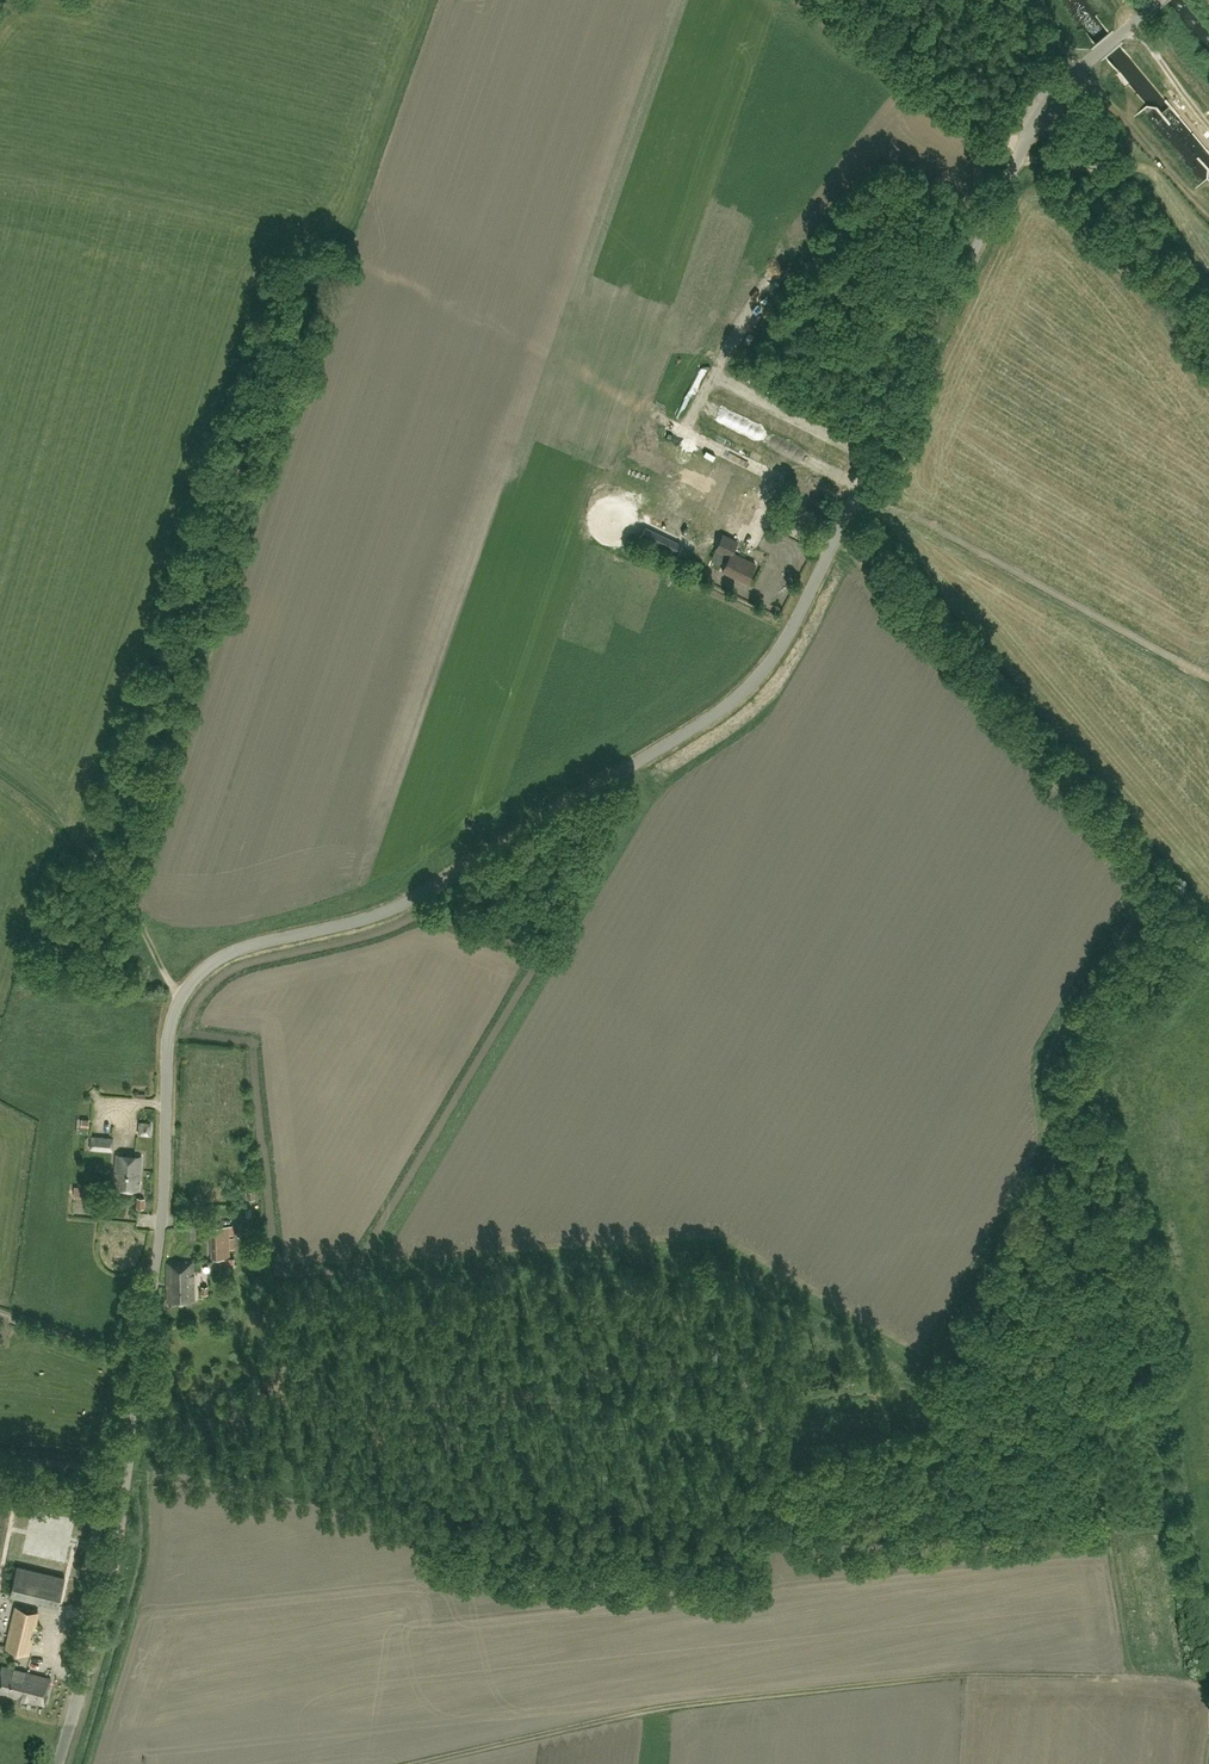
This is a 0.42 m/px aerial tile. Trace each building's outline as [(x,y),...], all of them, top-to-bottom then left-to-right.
[(758,493),(755,491),(680,453),(655,502),(722,536),(715,549),(729,556),(721,570),(746,582),(755,564),(732,552),(737,541),(734,540),(758,493)] [(145,1122),(138,1127),(144,1135),(151,1130),(145,1122)] [(112,1152),(114,1138),(90,1136),(89,1150),(112,1152)] [(138,1191),(141,1157),(117,1155),(114,1189),(138,1191)] [(86,1198),(87,1188),(74,1187),(73,1197),(86,1198)] [(144,1208),(145,1198),(136,1197),(135,1207),(144,1208)] [(210,1226),(211,1258),(229,1258),(229,1249),(234,1249),(234,1238),(229,1238),(229,1235),(234,1235),(233,1225),(210,1226)] [(194,1301),(192,1262),(167,1263),(168,1302),(194,1301)] [(58,1606),(66,1577),(17,1565),(10,1594),(58,1606)] [(6,1647),(29,1652),(32,1638),(29,1638),(32,1627),(34,1628),(38,1613),(16,1608),(6,1647)] [(0,1674),(0,1693),(44,1705),(46,1695),(41,1694),(43,1686),(48,1688),(50,1678),(2,1666),(0,1674)]
